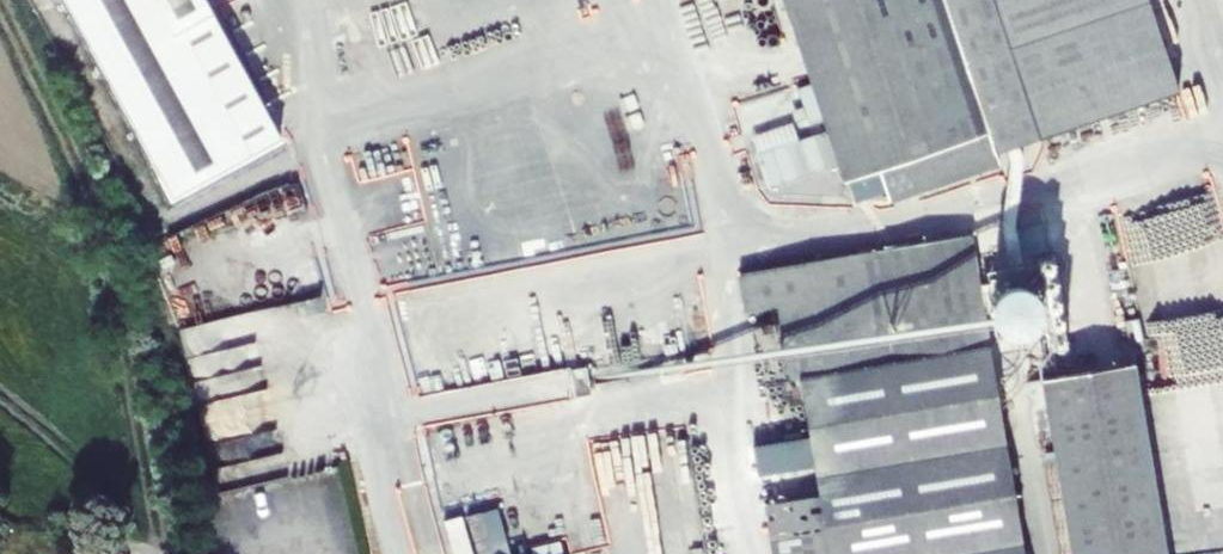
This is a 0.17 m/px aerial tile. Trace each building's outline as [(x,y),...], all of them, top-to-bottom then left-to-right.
[(176,197),(281,140),(205,0),(68,0),(176,197)] [(1037,142),(1179,95),(1148,0),(784,0),(799,47),(802,57),(844,181),(878,170),(889,202),(935,187),(999,165),(996,155),(1037,142)] [(814,133),(760,151),(771,185),(825,168),(814,133)] [(976,270),(970,235),(917,244),(872,252),(871,247),(856,249),(857,254),(739,274),(745,312),(778,307),(790,381),(799,379),(809,438),(815,477),(819,496),(828,553),(1024,553),(976,270)] [(994,271),(998,287),(1027,282),(1024,265),(994,271)] [(258,312),(187,325),(196,374),(233,367),(229,350),(245,347),(248,365),(267,362),(258,312)] [(1075,375),(1095,372),(1092,357),(1073,360),(1075,375)] [(1161,443),(1222,434),(1222,359),(1208,361),(1215,414),(1192,417),(1192,415),(1158,419),(1161,443)] [(1072,553),(1166,553),(1134,365),(1095,372),(1075,375),(1043,381),(1072,553)] [(211,439),(257,426),(247,393),(201,406),(211,439)] [(752,448),(758,486),(815,477),(809,438),(752,448)] [(772,553),(828,553),(819,496),(764,505),(772,553)] [(512,537),(500,502),(445,520),(457,553),(477,553),(476,550),(512,537)] [(566,541),(534,544),(535,553),(568,553),(566,541)]
